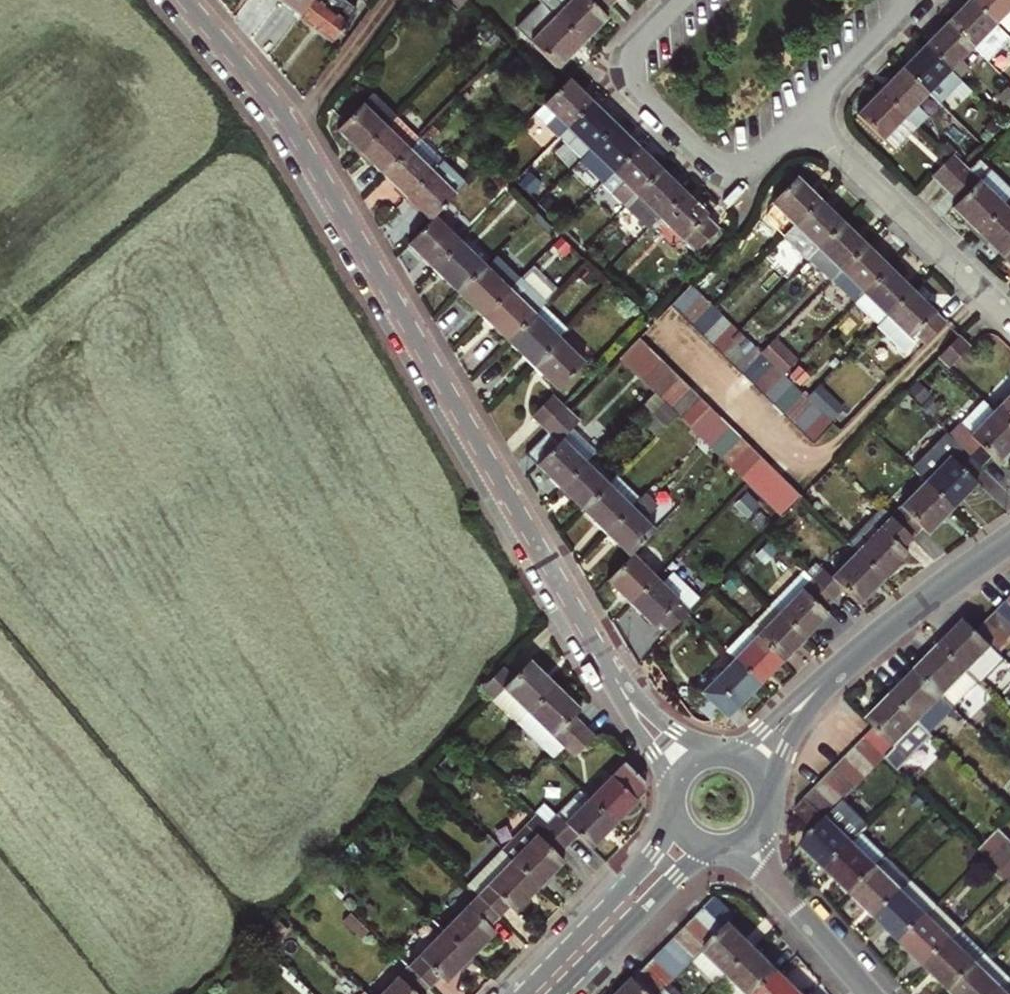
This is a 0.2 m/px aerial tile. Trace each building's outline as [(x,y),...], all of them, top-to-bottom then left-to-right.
[(281,3),(301,20),(317,0),(284,0),(281,3)] [(301,20),(335,48),(369,5),(363,0),(317,0),(301,20)] [(467,0),(444,0),(460,16),(472,4),(467,0)] [(584,46),(609,20),(603,15),(613,5),(608,0),(540,0),(538,1),(545,7),(584,46)] [(996,25),(1009,11),(1009,0),(972,0),(971,1),(996,25)] [(974,48),(987,61),(1008,37),(996,25),(971,1),(949,24),(974,48)] [(560,71),(584,46),(545,7),(521,34),(560,71)] [(949,24),(926,48),(951,72),(960,62),(974,48),(949,24)] [(926,48),(904,70),(929,95),(939,84),(949,93),(958,79),(951,72),(926,48)] [(960,62),(951,72),(958,79),(968,70),(960,62)] [(904,70),(882,92),(916,126),(927,114),(919,105),(929,95),(904,70)] [(569,82),(545,106),(557,116),(557,117),(546,129),(558,141),(594,105),(569,82)] [(916,126),(882,92),(860,115),(894,149),(916,126)] [(340,132),(364,156),(399,119),(375,96),(340,132)] [(594,105),(558,141),(581,162),(592,152),(616,127),(594,105)] [(557,116),(545,106),(534,118),(546,129),(557,117),(557,116)] [(399,119),(364,156),(386,178),(422,141),(399,119)] [(616,127),(592,152),(603,161),(592,173),(604,184),(639,149),(616,127)] [(444,163),(422,141),(386,178),(409,200),(444,163)] [(639,149),(604,184),(628,207),(662,171),(639,149)] [(954,156),(950,160),(936,176),(946,185),(965,166),(954,156)] [(979,233),(1009,201),(1009,187),(982,160),(971,171),(952,191),(962,201),(954,209),(979,233)] [(444,163),(409,200),(432,223),(437,218),(468,186),(444,163)] [(946,185),(952,191),(971,171),(965,166),(946,185)] [(662,171),(628,207),(651,229),(661,219),(685,193),(662,171)] [(786,238),(823,200),(800,178),(774,205),(778,208),(767,220),(786,238)] [(685,193),(661,219),(697,254),(720,231),(685,193)] [(823,200),(786,238),(810,262),(812,260),(847,224),(823,200)] [(1009,252),(1009,201),(979,233),(1004,258),(1009,252)] [(411,245),(436,269),(462,242),(437,218),(432,223),(411,245)] [(847,224),(812,260),(834,281),(842,272),(869,245),(847,224)] [(436,269),(462,295),(488,268),(462,242),(436,269)] [(869,245),(842,272),(865,294),(891,267),(869,245)] [(488,268),(462,295),(489,320),(515,293),(510,288),(518,278),(501,261),(492,271),(488,268)] [(891,267),(865,294),(889,316),(914,289),(891,267)] [(842,272),(834,281),(856,303),(865,294),(842,272)] [(526,282),(515,293),(489,320),(511,342),(546,306),(549,303),(526,282)] [(685,318),(704,298),(693,288),(674,307),(685,318)] [(880,325),(877,328),(905,355),(917,343),(913,340),(918,335),(927,344),(949,322),(914,289),(889,316),(880,325)] [(650,293),(641,303),(649,311),(659,302),(650,293)] [(889,316),(865,294),(856,303),(880,325),(889,316)] [(695,328),(714,308),(704,298),(685,318),(695,328)] [(546,306),(571,330),(578,322),(553,299),(549,303),(546,306)] [(546,306),(511,342),(535,366),(561,339),(571,330),(546,306)] [(716,310),(714,308),(695,328),(706,339),(725,319),(716,310)] [(716,349),(735,328),(725,319),(706,339),(716,349)] [(727,360),(746,339),(740,332),(735,328),(716,349),(727,360)] [(969,343),(960,334),(939,356),(949,365),(969,343)] [(587,364),(561,339),(535,366),(561,390),(587,364)] [(623,360),(633,369),(653,349),(643,339),(623,360)] [(756,348),(746,339),(727,360),(737,369),(756,348)] [(766,358),(774,366),(783,374),(785,376),(799,362),(776,340),(762,354),(766,358)] [(762,354),(756,348),(737,369),(746,378),(766,358),(762,354)] [(653,349),(633,369),(644,380),(664,359),(653,349)] [(774,366),(766,358),(746,378),(755,386),(774,366)] [(675,370),(664,359),(644,380),(655,391),(675,370)] [(783,374),(774,366),(755,386),(764,395),(783,374)] [(675,370),(655,391),(656,393),(666,402),(686,381),(675,370)] [(774,405),(793,384),(785,376),(783,374),(764,395),(774,405)] [(1009,394),(1009,378),(987,402),(995,410),(1009,394)] [(686,381),(666,402),(675,411),(696,390),(686,381)] [(804,395),(793,384),(774,405),(785,416),(804,395)] [(696,390),(675,411),(679,415),(687,423),(707,401),(696,390)] [(995,410),(1009,425),(1009,394),(995,410)] [(809,399),(804,395),(785,416),(796,426),(816,406),(809,399)] [(543,429),(564,408),(554,398),(534,420),(543,429)] [(987,402),(985,400),(960,426),(971,436),(962,445),(984,467),(994,457),(999,462),(1009,451),(1009,425),(995,410),(987,402)] [(687,423),(697,432),(717,411),(707,401),(687,423)] [(816,406),(796,426),(807,437),(827,416),(816,406)] [(543,429),(549,435),(570,413),(564,408),(543,429)] [(717,411),(697,432),(702,438),(706,441),(726,420),(717,411)] [(549,435),(529,456),(562,489),(587,464),(600,451),(576,429),(580,424),(570,413),(549,435)] [(827,416),(807,437),(816,446),(836,425),(827,416)] [(735,429),(726,420),(706,441),(715,450),(735,429)] [(715,450),(724,459),(745,438),(735,429),(715,450)] [(745,438),(724,459),(726,461),(734,469),(754,447),(745,438)] [(984,467),(962,445),(927,482),(954,508),(980,481),(975,476),(984,467)] [(763,455),(754,447),(734,469),(743,477),(763,455)] [(749,483),(752,486),(772,464),(763,455),(743,477),(749,483)] [(562,489),(585,512),(610,486),(587,464),(562,489)] [(772,464),(752,486),(762,496),(783,475),(772,464)] [(794,485),(783,475),(762,496),(773,507),(794,485)] [(609,535),(633,509),(643,500),(618,477),(610,486),(585,512),(609,535)] [(954,508),(927,482),(893,517),(914,538),(925,528),(930,533),(954,508)] [(803,495),(794,485),(773,507),(782,516),(803,495)] [(633,509),(609,535),(633,558),(636,555),(657,532),(633,509)] [(914,538),(893,517),(885,510),(850,545),(858,553),(885,579),(910,554),(904,548),(914,538)] [(813,578),(835,599),(845,589),(860,604),(885,579),(858,553),(834,578),(823,568),(813,578)] [(633,558),(610,582),(632,604),(658,577),(636,555),(633,558)] [(813,578),(804,569),(772,602),(781,611),(813,578)] [(658,577),(632,604),(655,627),(660,621),(670,631),(691,610),(658,577)] [(781,611),(808,637),(831,613),(826,609),(835,599),(813,578),(781,611)] [(781,611),(772,602),(748,627),(758,636),(781,611)] [(1006,604),(998,612),(1009,624),(1009,607),(1006,604)] [(784,662),(808,637),(781,611),(758,636),(784,662)] [(998,612),(988,622),(1009,643),(1009,624),(998,612)] [(988,622),(978,632),(995,649),(1000,654),(1009,644),(1009,643),(988,622)] [(943,648),(971,675),(995,649),(978,632),(968,623),(943,648)] [(737,658),(762,683),(784,662),(758,636),(748,627),(727,649),(737,658)] [(943,648),(919,673),(946,699),(957,709),(980,684),(971,675),(943,648)] [(704,692),(724,712),(734,703),(739,707),(762,683),(737,658),(704,692)] [(513,690),(536,713),(562,686),(539,663),(522,680),(509,668),(485,693),(498,705),(513,690)] [(946,699),(919,673),(896,696),(924,723),(946,699)] [(562,686),(536,713),(570,746),(591,725),(583,717),(588,711),(562,686)] [(513,690),(498,705),(521,728),(536,713),(513,690)] [(924,723),(896,696),(871,723),(878,730),(898,749),(889,758),(887,760),(901,774),(937,736),(924,723)] [(536,713),(521,728),(555,762),(570,746),(536,713)] [(591,725),(570,746),(579,755),(599,734),(591,725)] [(878,730),(870,739),(889,758),(898,749),(878,730)] [(870,739),(859,750),(879,769),(887,760),(889,758),(870,739)] [(868,779),(879,769),(859,750),(849,760),(868,779)] [(868,779),(849,760),(838,771),(857,791),(868,779)] [(857,791),(838,771),(828,782),(847,801),(857,791)] [(593,800),(617,824),(639,801),(616,778),(593,800)] [(847,801),(828,782),(817,793),(837,812),(847,801)] [(586,792),(565,814),(572,820),(593,800),(586,792)] [(817,793),(807,803),(827,822),(830,819),(837,812),(817,793)] [(542,816),(573,846),(585,834),(597,844),(617,824),(593,800),(572,820),(565,814),(554,804),(542,816)] [(827,822),(807,803),(798,813),(817,832),(827,822)] [(508,852),(545,888),(573,861),(565,853),(573,846),(542,816),(508,852)] [(827,822),(817,832),(803,847),(829,872),(856,844),(830,819),(827,822)] [(992,862),(1009,844),(1009,837),(1003,830),(982,852),(992,862)] [(856,844),(829,872),(856,897),(882,870),(856,844)] [(1002,872),(1009,864),(1009,844),(992,862),(1002,872)] [(484,896),(502,913),(512,902),(522,912),(545,888),(508,852),(475,887),(484,896)] [(882,870),(856,897),(880,921),(907,894),(882,870)] [(907,894),(880,921),(905,945),(941,908),(917,884),(907,894)] [(452,929),(479,956),(504,930),(494,920),(502,913),(484,896),(452,929)] [(727,932),(718,941),(707,951),(707,952),(732,977),(761,948),(735,923),(730,913),(715,900),(705,910),(727,932)] [(941,908),(905,945),(929,969),(956,941),(966,931),(941,908)] [(696,920),(718,941),(727,932),(705,910),(696,920)] [(696,920),(686,931),(707,951),(718,941),(696,920)] [(994,951),(970,927),(966,931),(956,941),(980,965),(990,955),(994,951)] [(414,967),(432,984),(444,971),(454,981),(479,956),(452,929),(414,967)] [(686,931),(676,941),(698,962),(707,952),(707,951),(686,931)] [(676,941),(665,951),(687,972),(698,962),(676,941)] [(956,941),(929,969),(954,992),(980,965),(956,941)] [(723,987),(716,993),(763,993),(785,971),(761,948),(732,977),(723,987)] [(665,951),(656,961),(678,982),(687,972),(665,951)] [(707,952),(698,962),(723,987),(732,977),(707,952)] [(990,955),(980,965),(1005,989),(1009,985),(1009,974),(990,955)] [(678,982),(656,961),(646,971),(668,992),(678,982)] [(954,992),(955,993),(1001,993),(1005,989),(980,965),(954,992)] [(432,984),(414,967),(404,978),(394,968),(370,993),(371,993),(422,993),(432,984)] [(637,980),(651,993),(666,993),(668,992),(646,971),(637,980)] [(763,993),(808,993),(785,971),(763,993)] [(637,980),(624,993),(651,993),(637,980)]
